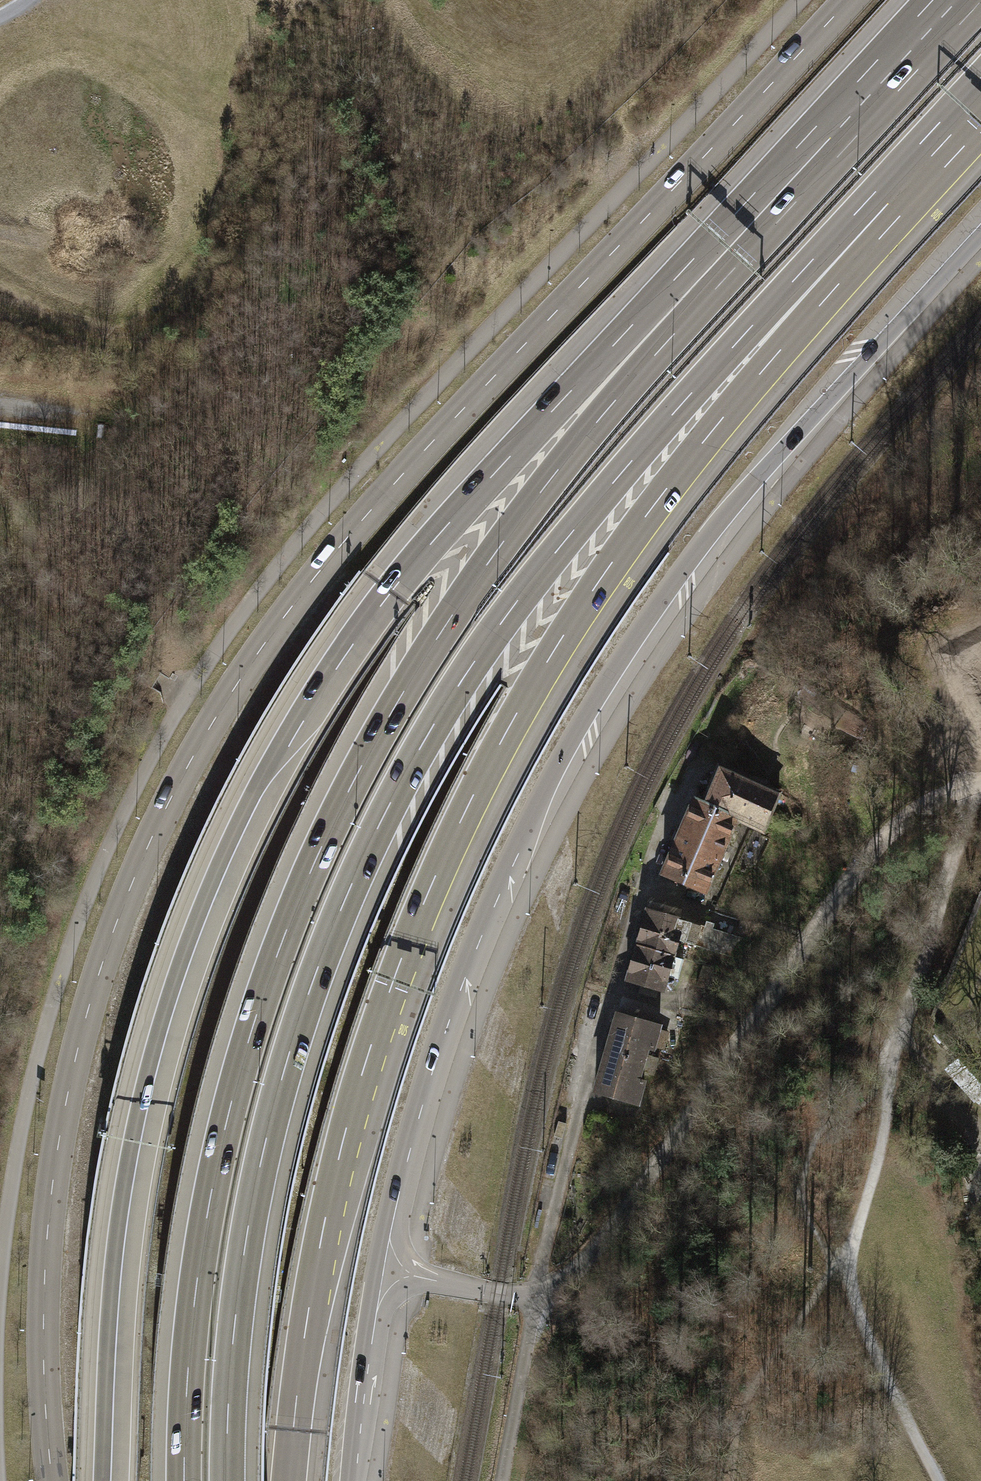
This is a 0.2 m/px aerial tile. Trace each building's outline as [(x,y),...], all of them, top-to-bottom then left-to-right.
[(734,816),(733,819),(758,830),(774,793),(715,767),(700,801),(734,816)] [(701,892),(733,819),(734,816),(700,801),(691,797),(658,873),(701,892)] [(673,940),(679,920),(643,909),(633,944),(669,955),(673,940)] [(679,920),(673,940),(736,958),(742,938),(710,929),(711,923),(703,921),(702,926),(679,920)] [(669,955),(633,944),(623,980),(659,990),(660,986),(667,988),(669,981),(662,979),(669,955)] [(638,1063),(640,1054),(643,1046),(649,1048),(655,1026),(645,1023),(613,1013),(602,1052),(638,1063)] [(638,1063),(602,1052),(590,1090),(626,1101),(627,1100),(633,1102),(640,1080),(633,1078),(635,1071),(638,1063)] [(638,1063),(635,1071),(649,1075),(654,1058),(640,1054),(638,1063)]
